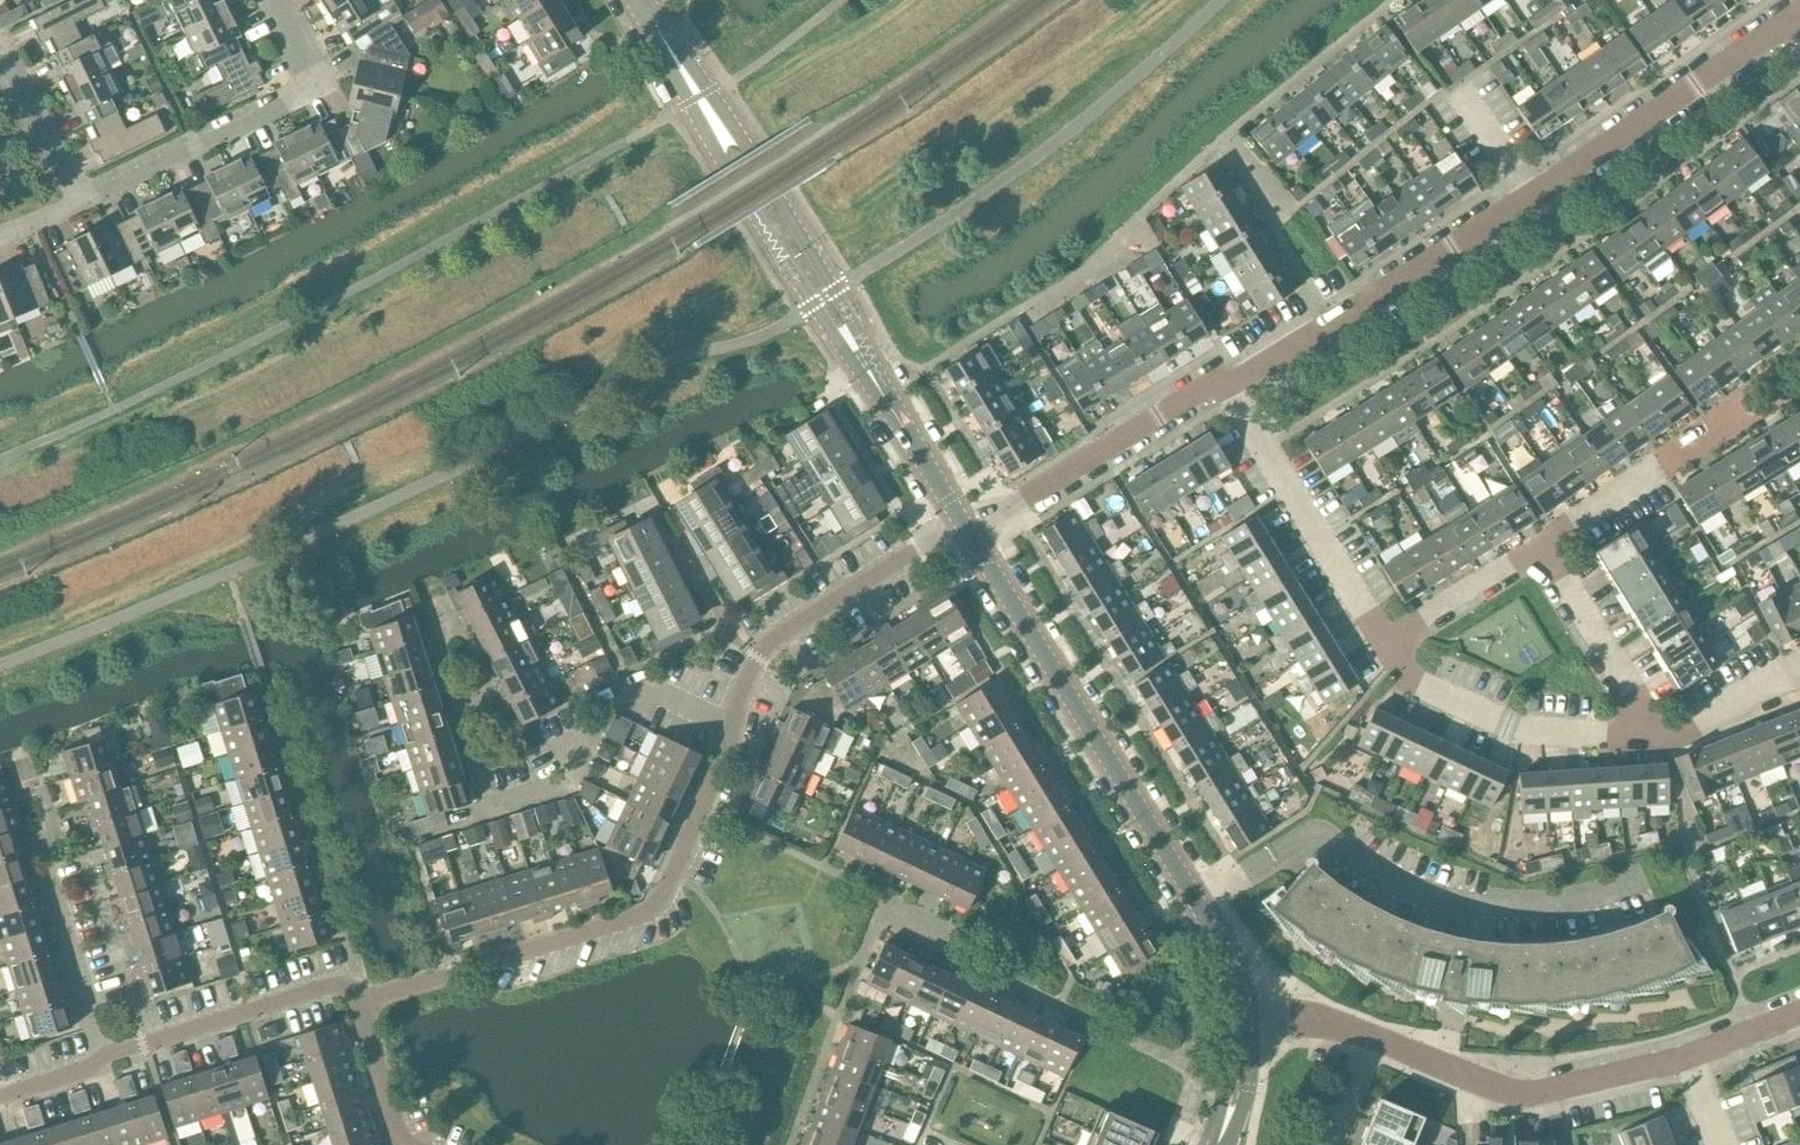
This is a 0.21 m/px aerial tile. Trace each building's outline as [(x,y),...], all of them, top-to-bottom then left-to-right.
[(33,19),(42,38),(48,36),(56,53),(105,29),(104,29),(83,39),(75,22),(106,7),(105,6),(118,0),(72,0),(33,19)] [(160,3),(167,17),(177,12),(187,33),(231,12),(225,0),(165,0),(160,3)] [(348,0),(320,0),(327,13),(348,0)] [(381,7),(377,0),(348,0),(327,13),(337,29),(342,26),(353,43),(367,34),(389,21),(401,14),(392,0),(381,7)] [(404,15),(415,33),(434,22),(436,25),(450,16),(440,0),(428,0),(404,15)] [(519,18),(548,0),(508,0),(519,18)] [(531,38),(532,39),(569,16),(559,0),(548,0),(519,18),(531,38)] [(1438,37),(1459,22),(1444,0),(1421,0),(1415,4),(1438,37)] [(1480,8),(1475,0),(1444,0),(1459,22),(1480,8)] [(1672,1),(1694,33),(1716,19),(1703,0),(1673,0),(1672,1)] [(1716,19),(1737,4),(1734,0),(1703,0),(1716,19)] [(1673,48),(1694,33),(1672,1),(1651,15),(1673,48)] [(1543,9),(1550,18),(1560,11),(1553,2),(1543,9)] [(1575,10),(1581,19),(1592,12),(1586,3),(1575,10)] [(1438,37),(1415,4),(1393,19),(1416,52),(1438,37)] [(11,11),(16,21),(29,15),(24,5),(11,11)] [(463,24),(472,19),(464,6),(455,12),(463,24)] [(155,22),(149,9),(137,14),(143,27),(155,22)] [(1550,18),(1543,9),(1532,16),(1539,26),(1550,18)] [(1581,19),(1575,10),(1565,17),(1571,26),(1581,19)] [(11,11),(0,17),(0,22),(2,27),(16,21),(11,11)] [(194,74),(243,51),(234,32),(239,29),(231,12),(187,33),(197,55),(187,59),(194,74)] [(401,14),(389,21),(392,26),(404,19),(401,14)] [(1673,48),(1651,15),(1629,30),(1652,63),(1673,48)] [(531,38),(526,41),(540,63),(582,37),(569,16),(532,39),(531,38)] [(472,19),(463,24),(471,37),(480,31),(472,19)] [(392,26),(389,21),(367,34),(374,44),(368,47),(364,67),(358,66),(354,84),(401,95),(411,55),(392,26)] [(1365,41),(1390,72),(1410,56),(1385,25),(1365,41)] [(68,91),(112,70),(102,49),(112,44),(105,29),(56,53),(65,72),(60,74),(68,91)] [(1501,38),(1508,47),(1518,40),(1511,31),(1501,38)] [(1533,39),(1539,48),(1550,41),(1544,31),(1533,39)] [(1602,49),(1625,82),(1647,66),(1624,34),(1602,49)] [(1508,47),(1501,38),(1490,45),(1497,55),(1508,47)] [(1539,48),(1533,39),(1523,46),(1529,55),(1539,48)] [(1365,41),(1346,56),(1372,87),(1390,72),(1365,41)] [(141,43),(125,50),(130,61),(146,53),(141,43)] [(1602,49),(1581,63),(1604,96),(1625,82),(1602,49)] [(483,69),(493,63),(485,50),(476,56),(483,69)] [(243,51),(194,74),(194,75),(216,65),(224,81),(193,96),(202,115),(266,85),(256,65),(251,68),(243,51)] [(1353,102),(1372,87),(1346,56),(1327,71),(1353,102)] [(1459,67),(1465,76),(1476,69),(1469,60),(1459,67)] [(1507,70),(1501,61),(1490,68),(1496,77),(1507,70)] [(493,63),(483,69),(491,81),(500,75),(493,63)] [(1582,111),(1604,96),(1581,63),(1560,78),(1582,111)] [(1465,76),(1459,67),(1448,74),(1455,84),(1465,76)] [(112,70),(68,91),(76,108),(82,105),(91,124),(118,111),(112,98),(123,92),(112,70)] [(1334,118),(1353,102),(1327,71),(1309,87),(1334,118)] [(1560,78),(1539,92),(1561,125),(1582,111),(1560,78)] [(339,128),(353,157),(390,139),(391,134),(395,135),(401,131),(403,124),(399,118),(395,117),(401,95),(354,84),(349,102),(355,103),(350,123),(339,128)] [(1799,118),(1799,85),(1778,101),(1794,122),(1799,118)] [(1309,87),(1290,102),(1315,133),(1334,118),(1309,87)] [(1410,96),(1418,105),(1425,99),(1418,90),(1410,96)] [(162,91),(150,97),(155,106),(162,106),(168,103),(162,91)] [(1561,125),(1539,92),(1517,107),(1540,140),(1561,125)] [(1418,105),(1410,96),(1401,104),(1409,112),(1418,105)] [(1290,102),(1271,117),(1296,148),(1315,133),(1290,102)] [(94,144),(104,163),(167,132),(157,113),(127,128),(118,111),(91,124),(99,142),(94,144)] [(1251,133),(1276,164),(1296,148),(1271,117),(1251,133)] [(1405,124),(1412,133),(1420,127),(1413,118),(1405,124)] [(1784,130),(1799,150),(1799,118),(1794,122),(1784,130)] [(307,152),(318,174),(353,157),(339,128),(334,119),(316,128),(313,123),(297,131),(307,152)] [(1373,127),(1380,136),(1388,129),(1381,120),(1373,127)] [(1412,133),(1405,124),(1396,131),(1403,140),(1412,133)] [(1380,136),(1373,127),(1364,134),(1371,143),(1380,136)] [(318,174),(307,152),(297,131),(280,139),(282,144),(265,153),(288,201),(302,195),(297,184),(318,174)] [(1760,148),(1768,142),(1761,132),(1753,138),(1760,148)] [(1722,155),(1746,188),(1768,171),(1743,139),(1722,155)] [(1767,157),(1775,152),(1768,142),(1760,148),(1767,157)] [(1367,155),(1374,164),(1382,157),(1375,148),(1367,155)] [(1335,157),(1342,166),(1350,159),(1343,151),(1335,157)] [(1435,166),(1457,199),(1478,185),(1455,152),(1435,166)] [(228,164),(249,208),(271,197),(269,192),(280,187),(288,202),(288,201),(265,153),(247,161),(244,156),(228,164)] [(1374,164),(1367,155),(1358,162),(1365,171),(1374,164)] [(1722,155),(1701,170),(1725,203),(1746,188),(1722,155)] [(1342,166),(1335,157),(1326,164),(1333,173),(1342,166)] [(196,186),(219,235),(220,235),(213,219),(224,214),(226,219),(249,208),(228,164),(211,173),(213,178),(196,186)] [(1195,208),(1229,187),(1216,166),(1182,187),(1195,208)] [(1457,199),(1435,166),(1415,180),(1437,213),(1457,199)] [(1701,170),(1680,185),(1705,218),(1725,203),(1701,170)] [(1790,189),(1798,183),(1791,174),(1783,179),(1790,189)] [(1329,185),(1336,194),(1345,187),(1338,179),(1329,185)] [(1418,226),(1437,213),(1415,180),(1395,193),(1418,226)] [(1790,189),(1797,199),(1799,197),(1799,186),(1798,183),(1790,189)] [(1336,194),(1329,185),(1321,192),(1328,201),(1336,194)] [(1680,185),(1660,200),(1684,233),(1705,218),(1680,185)] [(219,235),(196,186),(178,195),(175,190),(159,198),(180,242),(201,231),(206,242),(219,235)] [(1290,193),(1298,202),(1306,195),(1299,186),(1290,193)] [(1242,208),(1229,187),(1195,208),(1208,229),(1242,208)] [(1397,240),(1418,226),(1395,193),(1375,207),(1397,240)] [(180,242),(159,198),(142,206),(144,211),(127,220),(145,258),(148,263),(160,258),(157,252),(180,242)] [(1788,199),(1779,206),(1766,216),(1772,224),(1794,207),(1788,199)] [(1660,200),(1639,216),(1663,249),(1684,233),(1660,200)] [(1355,221),(1377,254),(1397,240),(1375,207),(1355,221)] [(1208,229),(1220,249),(1254,228),(1242,208),(1208,229)] [(1619,231),(1643,264),(1650,273),(1670,258),(1663,249),(1639,216),(1619,231)] [(1154,233),(1164,227),(1158,218),(1149,224),(1154,233)] [(111,275),(145,258),(127,220),(109,228),(106,223),(90,232),(111,275)] [(1788,220),(1779,227),(1785,235),(1794,228),(1788,220)] [(1355,221),(1326,241),(1339,259),(1346,254),(1356,268),(1377,254),(1355,221)] [(1746,231),(1751,238),(1761,232),(1755,224),(1746,231)] [(1164,227),(1154,233),(1160,242),(1170,236),(1164,227)] [(1220,249),(1233,270),(1267,249),(1254,228),(1220,249)] [(1643,264),(1619,231),(1597,247),(1622,280),(1643,264)] [(1751,238),(1746,231),(1737,237),(1743,245),(1751,238)] [(111,275),(90,232),(73,240),(75,245),(57,254),(76,292),(111,275)] [(1746,251),(1752,259),(1761,252),(1755,245),(1746,251)] [(1233,270),(1246,291),(1280,269),(1267,249),(1233,270)] [(1135,262),(1141,272),(1161,259),(1155,250),(1135,262)] [(1570,266),(1593,300),(1615,284),(1592,251),(1570,266)] [(1752,259),(1746,251),(1737,258),(1743,266),(1752,259)] [(1180,274),(1190,268),(1184,259),(1174,265),(1180,274)] [(1702,268),(1708,275),(1717,269),(1711,261),(1702,268)] [(1141,272),(1135,262),(1125,268),(1131,278),(1141,272)] [(1799,281),(1799,262),(1791,269),(1798,279),(1799,281)] [(15,318),(51,303),(35,263),(16,271),(14,266),(0,271),(0,282),(15,318)] [(1570,266),(1549,281),(1572,314),(1593,300),(1570,266)] [(1190,268),(1180,274),(1186,283),(1195,277),(1190,268)] [(1708,275),(1702,268),(1693,274),(1699,282),(1708,275)] [(1280,269),(1246,291),(1259,312),(1293,291),(1280,269)] [(1717,269),(1708,275),(1713,283),(1722,276),(1717,269)] [(1713,283),(1708,275),(1699,282),(1704,289),(1713,283)] [(1778,294),(1799,324),(1799,281),(1798,279),(1778,294)] [(1549,281),(1528,295),(1551,329),(1572,314),(1549,281)] [(0,282),(0,324),(15,318),(0,282)] [(1093,288),(1099,297),(1109,292),(1103,282),(1093,288)] [(1750,299),(1757,309),(1782,342),(1799,328),(1799,324),(1778,294),(1771,284),(1750,299)] [(1664,292),(1669,299),(1678,293),(1673,285),(1664,292)] [(1099,297),(1093,288),(1084,293),(1090,303),(1099,297)] [(1669,299),(1664,292),(1655,298),(1661,306),(1669,299)] [(1206,315),(1215,309),(1209,300),(1204,294),(1195,299),(1206,315)] [(1506,310),(1530,343),(1551,329),(1528,295),(1506,310)] [(1166,313),(1187,347),(1208,334),(1187,300),(1166,313)] [(1187,347),(1166,313),(1160,304),(1140,316),(1145,326),(1166,360),(1187,347)] [(1664,312),(1670,320),(1679,313),(1673,306),(1664,312)] [(1052,313),(1058,323),(1067,317),(1061,307),(1052,313)] [(1215,309),(1206,315),(1211,325),(1221,318),(1215,309)] [(1757,309),(1737,324),(1761,357),(1782,342),(1757,309)] [(1485,324),(1509,358),(1530,343),(1506,310),(1485,324)] [(1670,320),(1664,312),(1655,319),(1642,328),(1651,340),(1662,331),(1660,327),(1670,320)] [(1058,323),(1052,313),(1030,327),(1040,342),(1045,340),(1049,329),(1058,323)] [(1607,320),(1613,328),(1621,322),(1615,314),(1607,320)] [(56,315),(44,319),(49,334),(61,330),(56,315)] [(1621,322),(1613,328),(1618,336),(1627,329),(1622,322),(1621,322)] [(1488,373),(1509,358),(1485,324),(1464,339),(1488,373)] [(1737,324),(1716,340),(1740,372),(1761,357),(1737,324)] [(1145,372),(1166,360),(1145,326),(1125,338),(1145,372)] [(1603,334),(1609,342),(1618,336),(1613,328),(1603,334)] [(1024,351),(1034,344),(1028,335),(1018,341),(1024,351)] [(1125,338),(1104,351),(1125,385),(1145,372),(1125,338)] [(1488,373),(1464,339),(1442,354),(1466,388),(1488,373)] [(1615,346),(1621,354),(1630,348),(1625,340),(1615,346)] [(1720,388),(1740,372),(1716,340),(1695,355),(1720,388)] [(1034,344),(1024,351),(1029,360),(1039,354),(1034,344)] [(1621,354),(1615,346),(1606,353),(1612,361),(1621,354)] [(959,390),(993,369),(980,348),(946,369),(959,390)] [(1104,398),(1125,385),(1104,351),(1083,364),(1104,398)] [(1104,398),(1083,364),(1077,354),(1056,367),(1062,377),(1083,411),(1104,398)] [(1720,388),(1695,355),(1674,371),(1698,403),(1720,388)] [(1569,363),(1575,370),(1584,364),(1579,356),(1569,363)] [(1458,393),(1436,358),(1414,372),(1435,407),(1458,393)] [(1575,370),(1569,363),(1560,369),(1565,377),(1575,370)] [(1575,370),(1580,378),(1589,372),(1584,364),(1575,370)] [(1006,390),(993,369),(959,390),(972,411),(1006,390)] [(1580,378),(1575,370),(1565,377),(1571,384),(1580,378)] [(1413,421),(1435,407),(1414,372),(1392,386),(1413,421)] [(1646,390),(1670,424),(1692,408),(1668,375),(1646,390)] [(1049,392),(1059,386),(1053,376),(1043,383),(1049,392)] [(1529,386),(1534,394),(1543,388),(1538,380),(1529,386)] [(1059,386),(1049,392),(1055,401),(1065,395),(1059,386)] [(1370,399),(1392,434),(1398,444),(1420,431),(1413,421),(1392,386),(1370,399)] [(1534,394),(1529,386),(1519,393),(1525,401),(1534,394)] [(972,411),(984,432),(1018,411),(1006,390),(972,411)] [(1649,439),(1670,424),(1646,390),(1626,405),(1649,439)] [(1531,405),(1537,413),(1546,406),(1540,398),(1531,405)] [(1370,399),(1349,413),(1370,448),(1392,434),(1370,399)] [(1537,413),(1531,405),(1522,411),(1527,419),(1537,413)] [(1628,453),(1649,439),(1626,405),(1605,420),(1628,453)] [(1031,431),(1018,411),(984,432),(997,452),(1031,431)] [(1498,419),(1493,411),(1484,418),(1489,425),(1498,419)] [(803,460),(841,436),(826,412),(788,436),(803,460)] [(1786,420),(1799,443),(1799,412),(1786,420)] [(1348,461),(1370,448),(1349,413),(1327,426),(1348,461)] [(1510,420),(1492,432),(1498,439),(1495,441),(1498,445),(1518,432),(1510,420)] [(1607,468),(1628,453),(1605,420),(1584,435),(1607,468)] [(1764,434),(1786,469),(1799,460),(1799,443),(1786,420),(1764,434)] [(1089,434),(1085,427),(1083,424),(1073,430),(1079,440),(1089,434)] [(1031,431),(997,452),(1011,474),(1043,454),(1047,460),(1058,453),(1041,425),(1031,431)] [(1348,461),(1327,426),(1304,441),(1326,475),(1348,461)] [(1189,445),(1216,490),(1223,485),(1217,475),(1231,466),(1210,432),(1189,445)] [(1455,440),(1460,448),(1470,442),(1465,434),(1455,440)] [(1764,434),(1742,447),(1764,482),(1786,469),(1764,434)] [(1587,483),(1607,468),(1584,435),(1563,450),(1587,483)] [(841,436),(803,460),(812,475),(806,479),(811,487),(855,459),(841,436)] [(1460,448),(1455,440),(1446,446),(1451,454),(1460,448)] [(1189,445),(1168,459),(1189,493),(1202,484),(1208,494),(1216,490),(1189,445)] [(1742,447),(1721,461),(1742,496),(1764,482),(1742,447)] [(1464,454),(1469,462),(1479,456),(1474,448),(1464,454)] [(1566,498),(1587,483),(1563,450),(1542,465),(1566,498)] [(1469,462),(1464,454),(1455,460),(1460,468),(1469,462)] [(758,466),(764,476),(779,466),(773,456),(758,466)] [(1479,457),(1470,462),(1478,475),(1487,470),(1479,457)] [(1566,498),(1542,465),(1537,457),(1515,473),(1520,480),(1544,513),(1566,498)] [(870,482),(855,459),(811,487),(815,494),(821,490),(831,506),(870,482)] [(1168,459),(1147,472),(1174,515),(1182,511),(1176,501),(1189,493),(1168,459)] [(1721,461),(1699,474),(1720,509),(1742,496),(1721,461)] [(1414,470),(1419,478),(1428,472),(1423,464),(1414,470)] [(692,529),(730,505),(716,483),(725,477),(718,466),(690,484),(696,493),(677,505),(692,529)] [(764,476),(758,466),(742,475),(749,485),(764,476)] [(1419,478),(1424,486),(1432,481),(1434,484),(1447,477),(1442,468),(1438,466),(1428,472),(1419,478)] [(1419,478),(1414,470),(1404,476),(1409,484),(1419,478)] [(1174,515),(1147,472),(1126,485),(1147,519),(1161,510),(1167,520),(1174,515)] [(1720,509),(1699,474),(1676,488),(1697,523),(1720,509)] [(1419,478),(1409,484),(1414,492),(1424,486),(1419,478)] [(785,503),(795,497),(785,481),(775,488),(785,503)] [(870,482),(831,506),(845,528),(836,533),(843,545),(880,522),(874,512),(884,506),(870,482)] [(1492,498),(1513,533),(1536,519),(1514,484),(1492,498)] [(1368,494),(1373,502),(1383,496),(1378,488),(1368,494)] [(769,513),(779,507),(769,491),(759,498),(769,513)] [(1208,509),(1199,494),(1193,498),(1201,513),(1208,509)] [(1373,502),(1368,494),(1359,500),(1364,508),(1373,502)] [(795,497),(785,503),(794,518),(804,512),(795,497)] [(1492,498),(1470,512),(1491,547),(1513,533),(1492,498)] [(1787,499),(1778,505),(1784,515),(1794,510),(1787,499)] [(1377,508),(1382,516),(1391,510),(1386,502),(1377,508)] [(1470,512),(1463,502),(1442,516),(1448,525),(1470,560),(1491,547),(1470,512)] [(692,529),(706,552),(751,524),(746,517),(740,521),(730,505),(692,529)] [(779,507),(769,513),(778,528),(788,522),(779,507)] [(1382,516),(1377,508),(1368,514),(1373,522),(1382,516)] [(1785,516),(1790,524),(1799,518),(1794,510),(1785,516)] [(1054,553),(1098,526),(1094,518),(1084,525),(1075,511),(1041,532),(1054,553)] [(1225,564),(1268,536),(1256,515),(1222,537),(1230,551),(1220,557),(1225,564)] [(1790,524),(1785,516),(1775,522),(1780,530),(1790,524)] [(622,565),(662,544),(650,519),(630,529),(625,519),(595,534),(601,546),(610,541),(622,565)] [(1608,572),(1648,547),(1658,541),(1645,521),(1636,527),(1595,552),(1608,572)] [(706,552),(721,575),(759,551),(749,535),(755,531),(751,524),(706,552)] [(1426,539),(1448,574),(1470,560),(1448,525),(1426,539)] [(1054,553),(1067,574),(1101,553),(1093,539),(1103,533),(1098,526),(1054,553)] [(1799,544),(1792,532),(1780,538),(1787,551),(1799,544)] [(1281,557),(1268,536),(1225,564),(1229,572),(1240,565),(1248,579),(1281,557)] [(1741,542),(1746,550),(1755,545),(1750,536),(1741,542)] [(820,559),(830,553),(820,538),(810,544),(820,559)] [(1765,548),(1772,559),(1787,551),(1780,538),(1765,548)] [(1426,539),(1405,552),(1426,587),(1448,574),(1426,539)] [(1746,550),(1741,542),(1718,556),(1723,564),(1746,550)] [(674,569),(662,544),(622,565),(630,581),(624,585),(627,592),(674,569)] [(1608,572),(1620,591),(1660,566),(1648,547),(1608,572)] [(804,569),(809,566),(814,563),(804,548),(794,554),(804,569)] [(759,551),(721,575),(735,599),(746,592),(752,602),(788,579),(781,568),(772,573),(759,551)] [(1764,560),(1759,551),(1746,559),(1751,567),(1764,560)] [(1426,587),(1405,552),(1382,567),(1403,601),(1426,587)] [(1067,574),(1080,594),(1124,567),(1119,559),(1109,566),(1101,553),(1067,574)] [(1250,605),(1294,578),(1281,557),(1248,579),(1256,592),(1246,598),(1250,605)] [(596,578),(588,562),(578,567),(586,583),(596,578)] [(1620,591),(1632,611),(1672,586),(1660,566),(1620,591)] [(1080,594),(1092,615),(1127,594),(1118,581),(1128,574),(1124,567),(1080,594)] [(553,573),(559,586),(568,583),(562,569),(553,573)] [(687,593),(674,569),(627,592),(631,600),(638,597),(646,613),(687,593)] [(462,618),(508,595),(497,572),(456,592),(464,608),(459,611),(462,618)] [(1307,599),(1294,578),(1250,605),(1255,613),(1265,607),(1273,619),(1307,599)] [(1780,593),(1799,632),(1799,583),(1780,593)] [(598,607),(609,602),(600,586),(590,591),(598,607)] [(1632,611),(1644,630),(1684,605),(1672,586),(1632,611)] [(687,593),(646,613),(658,636),(649,641),(655,653),(694,634),(689,623),(699,618),(687,593)] [(1780,593),(1758,604),(1779,644),(1799,634),(1799,632),(1780,593)] [(950,646),(971,633),(972,633),(948,594),(933,603),(930,598),(923,602),(950,646)] [(1092,615),(1105,636),(1149,608),(1145,601),(1135,607),(1127,594),(1092,615)] [(519,617),(508,595),(462,618),(466,625),(472,622),(479,637),(519,617)] [(566,601),(573,616),(583,611),(575,596),(566,601)] [(1744,597),(1732,604),(1741,618),(1753,610),(1744,597)] [(407,617),(403,607),(401,599),(361,615),(366,630),(370,629),(377,653),(426,638),(424,630),(418,632),(413,615),(407,617)] [(1320,619),(1307,599),(1273,619),(1280,631),(1270,637),(1275,645),(1320,619)] [(609,602),(598,607),(606,623),(617,618),(609,602)] [(929,659),(950,646),(923,602),(916,607),(919,612),(905,620),(929,659)] [(1696,624),(1684,605),(1644,630),(1656,649),(1696,624)] [(1105,636),(1118,656),(1152,635),(1144,622),(1154,616),(1149,608),(1105,636)] [(583,613),(570,620),(581,640),(594,634),(583,613)] [(530,638),(519,617),(479,637),(486,651),(481,654),(484,661),(530,638)] [(1333,640),(1320,619),(1275,645),(1280,654),(1290,648),(1299,661),(1333,640)] [(909,671),(929,659),(905,620),(892,629),(889,624),(882,628),(909,671)] [(1758,622),(1745,630),(1753,644),(1766,636),(1758,622)] [(1708,644),(1696,624),(1656,649),(1668,669),(1708,644)] [(888,684),(909,671),(882,628),(875,632),(878,637),(864,646),(888,684)] [(594,634),(581,640),(589,656),(601,649),(594,634)] [(1118,656),(1131,678),(1175,650),(1170,642),(1160,648),(1152,635),(1118,656)] [(385,676),(428,663),(423,647),(429,645),(426,638),(377,653),(385,676)] [(541,660),(530,638),(484,661),(488,668),(493,666),(501,680),(541,660)] [(1307,674),(1260,703),(1265,710),(1301,688),(1346,661),(1333,640),(1299,661),(1307,674)] [(1708,644),(1668,669),(1680,689),(1721,664),(1708,644)] [(638,661),(630,645),(619,650),(628,666),(638,661)] [(868,697),(888,684),(864,646),(851,654),(847,649),(841,653),(868,697)] [(806,692),(840,714),(868,697),(841,653),(834,657),(837,663),(822,672),(825,677),(809,687),(806,692)] [(604,656),(594,661),(602,676),(612,671),(604,656)] [(552,681),(541,660),(501,680),(508,694),(502,697),(506,704),(552,681)] [(1346,661),(1301,688),(1306,695),(1316,689),(1325,703),(1359,682),(1346,661)] [(392,699),(441,684),(438,676),(432,678),(428,663),(385,676),(392,699)] [(1148,704),(1192,678),(1188,670),(1178,677),(1169,663),(1135,684),(1148,704)] [(213,705),(221,730),(267,715),(264,707),(260,709),(254,691),(248,693),(242,673),(203,686),(209,706),(213,705)] [(1148,704),(1161,725),(1195,705),(1187,691),(1197,685),(1192,678),(1148,704)] [(563,704),(552,681),(506,704),(509,711),(515,709),(523,724),(563,704)] [(969,725),(1006,702),(993,681),(956,704),(969,725)] [(441,684),(392,699),(399,722),(442,709),(437,693),(443,692),(441,684)] [(780,720),(777,728),(823,750),(833,754),(844,731),(834,727),(840,714),(806,692),(798,710),(793,707),(786,723),(780,720)] [(1019,723),(1006,702),(969,725),(981,746),(1019,723)] [(1161,725),(1173,746),(1218,719),(1213,712),(1203,718),(1195,705),(1161,725)] [(1398,719),(1375,708),(1358,745),(1381,755),(1398,719)] [(399,722),(406,745),(455,730),(453,722),(447,724),(442,709),(399,722)] [(1799,744),(1799,709),(1788,713),(1799,744)] [(617,713),(606,737),(623,745),(633,721),(617,713)] [(1765,722),(1782,764),(1799,757),(1799,744),(1788,713),(1765,722)] [(229,754),(270,741),(264,724),(269,723),(267,715),(221,730),(229,754)] [(1173,746),(1186,767),(1221,746),(1212,733),(1223,726),(1218,719),(1173,746)] [(1420,729),(1398,719),(1381,755),(1403,766),(1420,729)] [(1765,722),(1743,731),(1760,773),(1782,764),(1765,722)] [(994,766),(1031,743),(1019,723),(981,746),(994,766)] [(99,726),(86,730),(90,743),(103,738),(99,726)] [(813,771),(823,750),(777,728),(773,735),(779,738),(772,752),(813,771)] [(1442,740),(1420,729),(1403,766),(1425,776),(1442,740)] [(414,769),(457,755),(452,740),(458,738),(455,730),(406,745),(414,769)] [(1760,773),(1743,731),(1720,740),(1737,782),(1760,773)] [(155,739),(149,741),(153,752),(176,744),(172,734),(170,735),(155,739)] [(649,757),(690,776),(695,764),(701,767),(706,756),(660,734),(649,757)] [(920,755),(929,750),(921,737),(912,742),(920,755)] [(71,777),(117,762),(114,755),(110,756),(104,738),(103,738),(90,743),(63,751),(71,777)] [(197,738),(176,745),(183,769),(204,762),(197,738)] [(1425,776),(1446,786),(1464,750),(1442,740),(1425,776)] [(1715,791),(1737,782),(1720,740),(1698,749),(1715,791)] [(229,754),(236,778),(282,764),(280,756),(275,758),(270,741),(229,754)] [(603,743),(597,755),(610,762),(616,749),(603,743)] [(1031,743),(994,766),(1007,787),(1044,764),(1031,743)] [(1186,767),(1199,788),(1243,760),(1239,753),(1229,759),(1221,746),(1186,767)] [(167,748),(152,753),(157,768),(171,764),(167,748)] [(1715,791),(1698,749),(1675,758),(1691,800),(1715,791)] [(929,750),(920,755),(928,768),(937,762),(929,750)] [(1486,760),(1464,750),(1446,786),(1468,796),(1486,760)] [(802,793),(813,771),(772,752),(765,767),(759,764),(756,771),(802,793)] [(414,769),(421,791),(470,776),(467,769),(462,770),(457,755),(414,769)] [(649,757),(638,779),(685,801),(689,791),(684,789),(690,776),(649,757)] [(596,758),(588,775),(598,780),(606,763),(596,758)] [(1199,788),(1212,809),(1246,787),(1238,774),(1248,768),(1248,767),(1251,765),(1247,759),(1244,761),(1243,760),(1199,788)] [(1486,760),(1468,796),(1491,807),(1509,771),(1486,760)] [(71,777),(79,801),(131,785),(130,784),(119,787),(114,771),(119,770),(117,762),(71,777)] [(14,802),(6,776),(4,777),(0,763),(0,807),(14,802)] [(1667,763),(1641,765),(1644,805),(1669,803),(1667,763)] [(236,778),(244,803),(285,790),(280,773),(285,772),(282,764),(236,778)] [(1057,785),(1044,764),(1007,787),(1020,808),(1057,785)] [(1620,807),(1644,805),(1641,765),(1617,767),(1620,807)] [(893,781),(898,772),(884,766),(880,775),(893,781)] [(1596,808),(1620,807),(1617,767),(1593,768),(1596,808)] [(1593,768),(1569,770),(1571,810),(1596,808),(1593,768)] [(1569,770),(1545,772),(1547,812),(1571,810),(1569,770)] [(802,793),(756,771),(752,779),(758,781),(751,797),(791,817),(802,793)] [(898,772),(893,781),(907,788),(911,778),(898,772)] [(1547,812),(1545,772),(1519,773),(1522,813),(1547,812)] [(408,822),(413,836),(413,837),(448,826),(444,811),(472,802),(466,786),(472,784),(470,776),(421,791),(428,816),(408,822)] [(959,793),(964,783),(950,777),(946,786),(959,793)] [(685,801),(638,779),(628,801),(669,820),(675,808),(680,810),(685,801)] [(591,804),(599,788),(585,781),(579,794),(591,804)] [(181,783),(175,785),(178,796),(184,794),(181,783)] [(964,783),(959,793),(972,799),(977,790),(964,783)] [(138,809),(131,785),(79,801),(79,802),(90,799),(95,814),(90,816),(92,824),(138,809)] [(1020,808),(1032,828),(1070,805),(1057,785),(1020,808)] [(937,802),(941,793),(928,787),(924,796),(937,802)] [(1212,809),(1225,829),(1269,801),(1264,794),(1254,800),(1246,787),(1212,809)] [(1359,801),(1364,791),(1354,787),(1350,797),(1359,801)] [(252,827),(297,813),(295,805),(290,807),(285,790),(244,803),(252,827)] [(1364,791),(1359,801),(1369,806),(1374,795),(1364,791)] [(941,793),(937,802),(950,809),(955,799),(941,793)] [(210,795),(194,800),(199,816),(215,811),(210,795)] [(574,797),(558,802),(565,828),(582,823),(574,797)] [(669,820),(628,801),(617,822),(664,844),(668,835),(663,832),(669,820)] [(1238,850),(1242,847),(1272,829),(1263,815),(1273,809),(1269,801),(1225,829),(1238,850)] [(1773,806),(1777,817),(1791,812),(1787,801),(1773,806)] [(0,807),(0,833),(11,830),(12,831),(23,828),(14,802),(0,807)] [(187,802),(172,806),(178,823),(192,819),(187,802)] [(1082,826),(1070,805),(1032,828),(1045,849),(1082,826)] [(857,856),(876,817),(854,806),(835,846),(857,856)] [(1404,821),(1408,811),(1398,806),(1394,816),(1404,821)] [(1777,817),(1773,806),(1759,812),(1763,822),(1777,817)] [(535,810),(540,828),(552,825),(547,807),(535,810)] [(989,826),(998,820),(990,808),(981,813),(989,826)] [(146,834),(138,809),(92,824),(95,831),(100,830),(105,847),(146,834)] [(511,816),(518,840),(538,835),(530,810),(511,816)] [(1408,811),(1404,821),(1413,825),(1418,815),(1408,811)] [(218,812),(199,818),(206,839),(225,833),(218,812)] [(252,827),(259,852),(300,839),(295,822),(300,821),(297,813),(252,827)] [(857,856),(879,867),(898,827),(876,817),(857,856)] [(974,835),(983,830),(975,817),(966,823),(974,835)] [(488,823),(496,849),(512,844),(504,819),(488,823)] [(1728,824),(1732,835),(1745,830),(1741,819),(1728,824)] [(998,820),(989,826),(997,839),(1006,833),(998,820)] [(191,821),(173,827),(180,849),(198,844),(191,821)] [(664,844),(617,822),(606,846),(599,848),(611,886),(635,878),(642,862),(647,865),(654,851),(659,854),(664,844)] [(482,824),(465,829),(469,842),(486,837),(482,824)] [(1709,844),(1732,835),(1728,824),(1714,830),(1714,831),(1705,835),(1709,844)] [(1770,827),(1774,838),(1778,848),(1788,844),(1784,834),(1780,824),(1770,827)] [(1095,846),(1082,826),(1045,849),(1058,869),(1095,846)] [(1448,840),(1453,830),(1443,826),(1438,836),(1448,840)] [(920,838),(898,827),(879,867),(901,877),(920,838)] [(1774,838),(1770,827),(1760,831),(1764,842),(1774,838)] [(24,853),(21,845),(16,847),(12,831),(11,830),(0,833),(0,860),(24,853)] [(983,830),(974,835),(982,848),(991,842),(983,830)] [(1453,830),(1448,840),(1458,845),(1462,835),(1453,830)] [(1646,834),(1648,844),(1659,842),(1656,831),(1646,834)] [(146,834),(105,847),(110,863),(105,865),(108,873),(153,858),(146,834)] [(442,837),(447,851),(456,848),(452,834),(442,837)] [(1648,844),(1646,834),(1635,836),(1638,847),(1648,844)] [(442,837),(418,844),(424,865),(449,857),(447,851),(442,837)] [(942,848),(920,838),(901,877),(924,888),(942,848)] [(259,852),(267,876),(313,862),(310,854),(306,856),(300,839),(259,852)] [(1722,846),(1727,857),(1737,853),(1732,842),(1722,846)] [(1598,845),(1601,856),(1611,853),(1609,843),(1598,845)] [(200,845),(185,849),(192,870),(206,865),(200,845)] [(1601,856),(1598,845),(1588,848),(1590,858),(1601,856)] [(1070,890),(1108,867),(1095,846),(1058,869),(1070,890)] [(1727,857),(1722,846),(1712,850),(1717,861),(1727,857)] [(599,848),(575,856),(590,905),(600,901),(599,896),(613,891),(611,886),(599,848)] [(965,859),(942,848),(924,888),(946,898),(965,859)] [(1015,867),(1023,862),(1016,849),(1007,855),(1015,867)] [(0,860),(0,887),(26,879),(21,862),(26,860),(24,853),(0,860)] [(1550,857),(1553,868),(1563,865),(1561,854),(1550,857)] [(590,905),(575,856),(552,863),(565,906),(578,902),(580,908),(590,905)] [(1553,868),(1550,857),(1523,863),(1526,874),(1553,868)] [(161,883),(153,858),(108,873),(110,880),(115,879),(120,895),(161,883)] [(965,859),(946,898),(968,909),(987,869),(965,859)] [(1282,885),(1261,901),(1295,941),(1299,935),(1328,963),(1332,956),(1364,981),(1367,974),(1401,996),(1404,988),(1439,1007),(1441,998),(1467,1003),(1506,1015),(1506,1007),(1546,1015),(1545,1007),(1585,1011),(1584,1002),(1624,1002),(1622,994),(1662,990),(1659,982),(1712,971),(1704,961),(1705,961),(1687,937),(1683,940),(1667,909),(1636,922),(1605,932),(1573,939),(1541,942),(1509,942),(1477,939),(1455,935),(1423,927),(1393,915),(1364,900),(1337,882),(1310,861),(1285,889),(1282,885)] [(275,900),(316,888),(310,871),(315,869),(313,862),(267,876),(275,900)] [(1023,862),(1015,867),(1022,880),(1031,875),(1023,862)] [(552,863),(529,870),(544,919),(554,916),(552,910),(565,906),(552,863)] [(1787,870),(1791,881),(1799,904),(1799,865),(1787,870)] [(1083,910),(1120,887),(1108,867),(1070,890),(1083,910)] [(231,870),(217,874),(221,889),(236,885),(231,870)] [(529,870),(505,877),(519,920),(532,916),(534,922),(544,919),(529,870)] [(519,920),(505,877),(482,884),(498,934),(508,930),(506,925),(519,920)] [(0,887),(0,914),(39,902),(37,894),(32,895),(26,879),(0,887)] [(211,879),(198,883),(202,896),(215,892),(211,879)] [(1767,890),(1783,932),(1799,926),(1799,904),(1791,881),(1767,890)] [(169,907),(161,883),(120,895),(125,912),(121,914),(123,921),(169,907)] [(482,884),(459,892),(473,935),(486,931),(488,937),(498,934),(482,884)] [(1133,908),(1120,887),(1083,910),(1096,931),(1133,908)] [(234,888),(224,891),(227,901),(237,898),(234,888)] [(282,925),(328,910),(326,903),(321,904),(316,888),(275,900),(282,925)] [(1767,890),(1743,899),(1760,941),(1783,932),(1767,890)] [(473,935),(459,892),(435,899),(450,949),(462,945),(460,939),(473,935)] [(215,893),(197,899),(201,911),(219,906),(215,893)] [(1034,912),(1043,906),(1035,894),(1026,899),(1034,912)] [(1760,941),(1743,899),(1719,909),(1735,951),(1760,941)] [(1,940),(42,928),(37,911),(41,909),(39,902),(0,914),(0,937),(1,940)] [(1043,906),(1034,912),(1042,925),(1051,919),(1043,906)] [(136,944),(176,931),(169,907),(123,921),(125,929),(130,928),(136,944)] [(1133,908),(1096,931),(1108,951),(1146,928),(1133,908)] [(331,918),(328,910),(282,925),(290,951),(331,938),(326,920),(331,918)] [(245,920),(232,924),(236,939),(249,935),(245,920)] [(1,940),(9,965),(54,950),(52,943),(47,944),(42,928),(1,940)] [(1146,928),(1108,951),(1122,973),(1159,950),(1146,928)] [(138,970),(184,956),(176,931),(136,944),(141,961),(136,962),(138,970)] [(1059,953),(1068,948),(1060,935),(1052,940),(1059,953)] [(888,993),(907,953),(884,942),(866,982),(888,993)] [(1068,948),(1059,953),(1067,966),(1076,960),(1068,948)] [(54,950),(9,965),(16,989),(57,976),(52,960),(57,958),(54,950)] [(929,964),(907,953),(888,993),(910,1003),(929,964)] [(233,955),(217,960),(223,980),(240,975),(233,955)] [(151,994),(192,981),(184,956),(138,970),(141,978),(146,976),(151,994)] [(910,1003),(932,1014),(951,974),(929,964),(910,1003)] [(973,984),(951,974),(932,1014),(954,1024),(973,984)] [(16,989),(24,1013),(70,999),(67,992),(62,993),(57,976),(16,989)] [(1113,987),(1103,982),(1098,980),(1094,989),(1108,996),(1113,987)] [(994,995),(973,984),(954,1024),(976,1034),(994,995)] [(1016,1005),(994,995),(976,1034),(998,1045),(1016,1005)] [(72,1007),(70,1001),(70,999),(24,1013),(32,1039),(73,1026),(67,1008),(72,1007)] [(855,1001),(850,1016),(860,1019),(865,1005),(855,1001)] [(1038,1016),(1016,1005),(998,1045),(1019,1055),(1038,1016)] [(1019,1055),(1041,1065),(1060,1026),(1038,1016),(1019,1055)] [(896,1033),(900,1024),(887,1017),(882,1027),(896,1033)] [(306,1058),(350,1045),(348,1037),(345,1037),(340,1021),(299,1034),(306,1058)] [(258,1029),(262,1041),(279,1036),(276,1024),(258,1029)] [(839,1046),(882,1063),(891,1039),(850,1024),(844,1039),(842,1038),(839,1046)] [(900,1024),(896,1033),(909,1040),(914,1030),(900,1024)] [(1060,1026),(1041,1065),(1064,1076),(1083,1037),(1060,1026)] [(224,1038),(230,1057),(238,1054),(232,1036),(224,1038)] [(230,1057),(224,1038),(217,1041),(222,1059),(230,1057)] [(940,1054),(944,1045),(931,1038),(926,1048),(940,1054)] [(313,1082),(355,1068),(351,1053),(353,1053),(350,1045),(306,1058),(313,1082)] [(944,1045),(940,1054),(953,1060),(958,1051),(944,1045)] [(874,1085),(882,1063),(839,1046),(836,1054),(838,1055),(833,1070),(874,1085)] [(178,1053),(184,1071),(192,1069),(186,1050),(178,1053)] [(184,1071),(178,1053),(170,1055),(176,1074),(184,1071)] [(268,1070),(278,1067),(274,1053),(264,1056),(268,1070)] [(1799,1105),(1799,1065),(1796,1055),(1774,1064),(1791,1109),(1799,1105)] [(232,1063),(245,1105),(269,1097),(256,1056),(232,1063)] [(983,1075),(988,1065),(974,1059),(970,1068),(983,1075)] [(222,1112),(245,1105),(232,1063),(209,1070),(222,1112)] [(1791,1109),(1774,1064),(1751,1072),(1756,1083),(1743,1088),(1756,1123),(1791,1109)] [(1001,1072),(988,1065),(983,1075),(997,1081),(1001,1072)] [(929,1080),(939,1084),(945,1070),(935,1066),(929,1080)] [(278,1067),(268,1070),(273,1084),(283,1081),(278,1067)] [(313,1082),(321,1105),(365,1091),(362,1083),(360,1083),(355,1068),(313,1082)] [(209,1070),(186,1078),(199,1119),(222,1112),(209,1070)] [(822,1092),(865,1108),(874,1085),(833,1070),(827,1084),(825,1084),(822,1092)] [(123,1078),(129,1096),(137,1094),(131,1075),(123,1078)] [(129,1096),(123,1078),(115,1080),(121,1099),(129,1096)] [(199,1119),(186,1078),(162,1085),(175,1127),(199,1119)] [(939,1084),(929,1080),(923,1093),(933,1097),(939,1084)] [(1027,1095),(1031,1086),(1018,1080),(1013,1089),(1027,1095)] [(1031,1086),(1027,1095),(1040,1102),(1045,1092),(1031,1086)] [(77,1092),(83,1111),(90,1108),(85,1090),(77,1092)] [(321,1105),(328,1128),(370,1114),(365,1100),(367,1099),(365,1091),(321,1105)] [(83,1111),(77,1092),(69,1095),(75,1113),(83,1111)] [(857,1130),(865,1108),(822,1092),(819,1100),(821,1100),(816,1115),(857,1130)] [(131,1102),(144,1144),(168,1137),(155,1095),(131,1102)] [(1413,1142),(1424,1117),(1380,1098),(1369,1124),(1412,1143),(1413,1142)] [(283,1116),(293,1113),(288,1099),(278,1102),(283,1116)] [(108,1110),(119,1144),(142,1144),(144,1144),(131,1102),(108,1110)] [(31,1107),(36,1125),(44,1123),(39,1104),(31,1107)] [(36,1125),(31,1107),(23,1109),(29,1128),(36,1125)] [(94,1144),(119,1144),(108,1110),(85,1117),(94,1144)] [(910,1124),(919,1128),(925,1114),(916,1110),(910,1124)] [(1093,1144),(1146,1144),(1153,1130),(1108,1110),(1093,1144)] [(293,1113),(283,1116),(287,1130),(297,1127),(293,1113)] [(333,1144),(354,1144),(379,1137),(377,1129),(374,1129),(370,1114),(328,1128),(333,1144)] [(857,1130),(816,1115),(810,1130),(808,1129),(805,1137),(827,1144),(851,1144),(857,1130)] [(1671,1140),(1662,1115),(1620,1132),(1625,1144),(1658,1144),(1671,1140)] [(85,1117),(62,1124),(68,1144),(94,1144),(85,1117)] [(62,1124),(39,1132),(43,1144),(68,1144),(62,1124)] [(919,1128),(910,1124),(904,1137),(913,1141),(919,1128)] [(1413,1142),(1412,1143),(1369,1124),(1360,1144),(1417,1144),(1413,1142)] [(39,1132),(16,1139),(17,1144),(43,1144),(39,1132)] [(805,1137),(802,1144),(827,1144),(805,1137)] [(1445,1144),(1456,1144),(1456,1140),(1448,1137),(1445,1144)]
